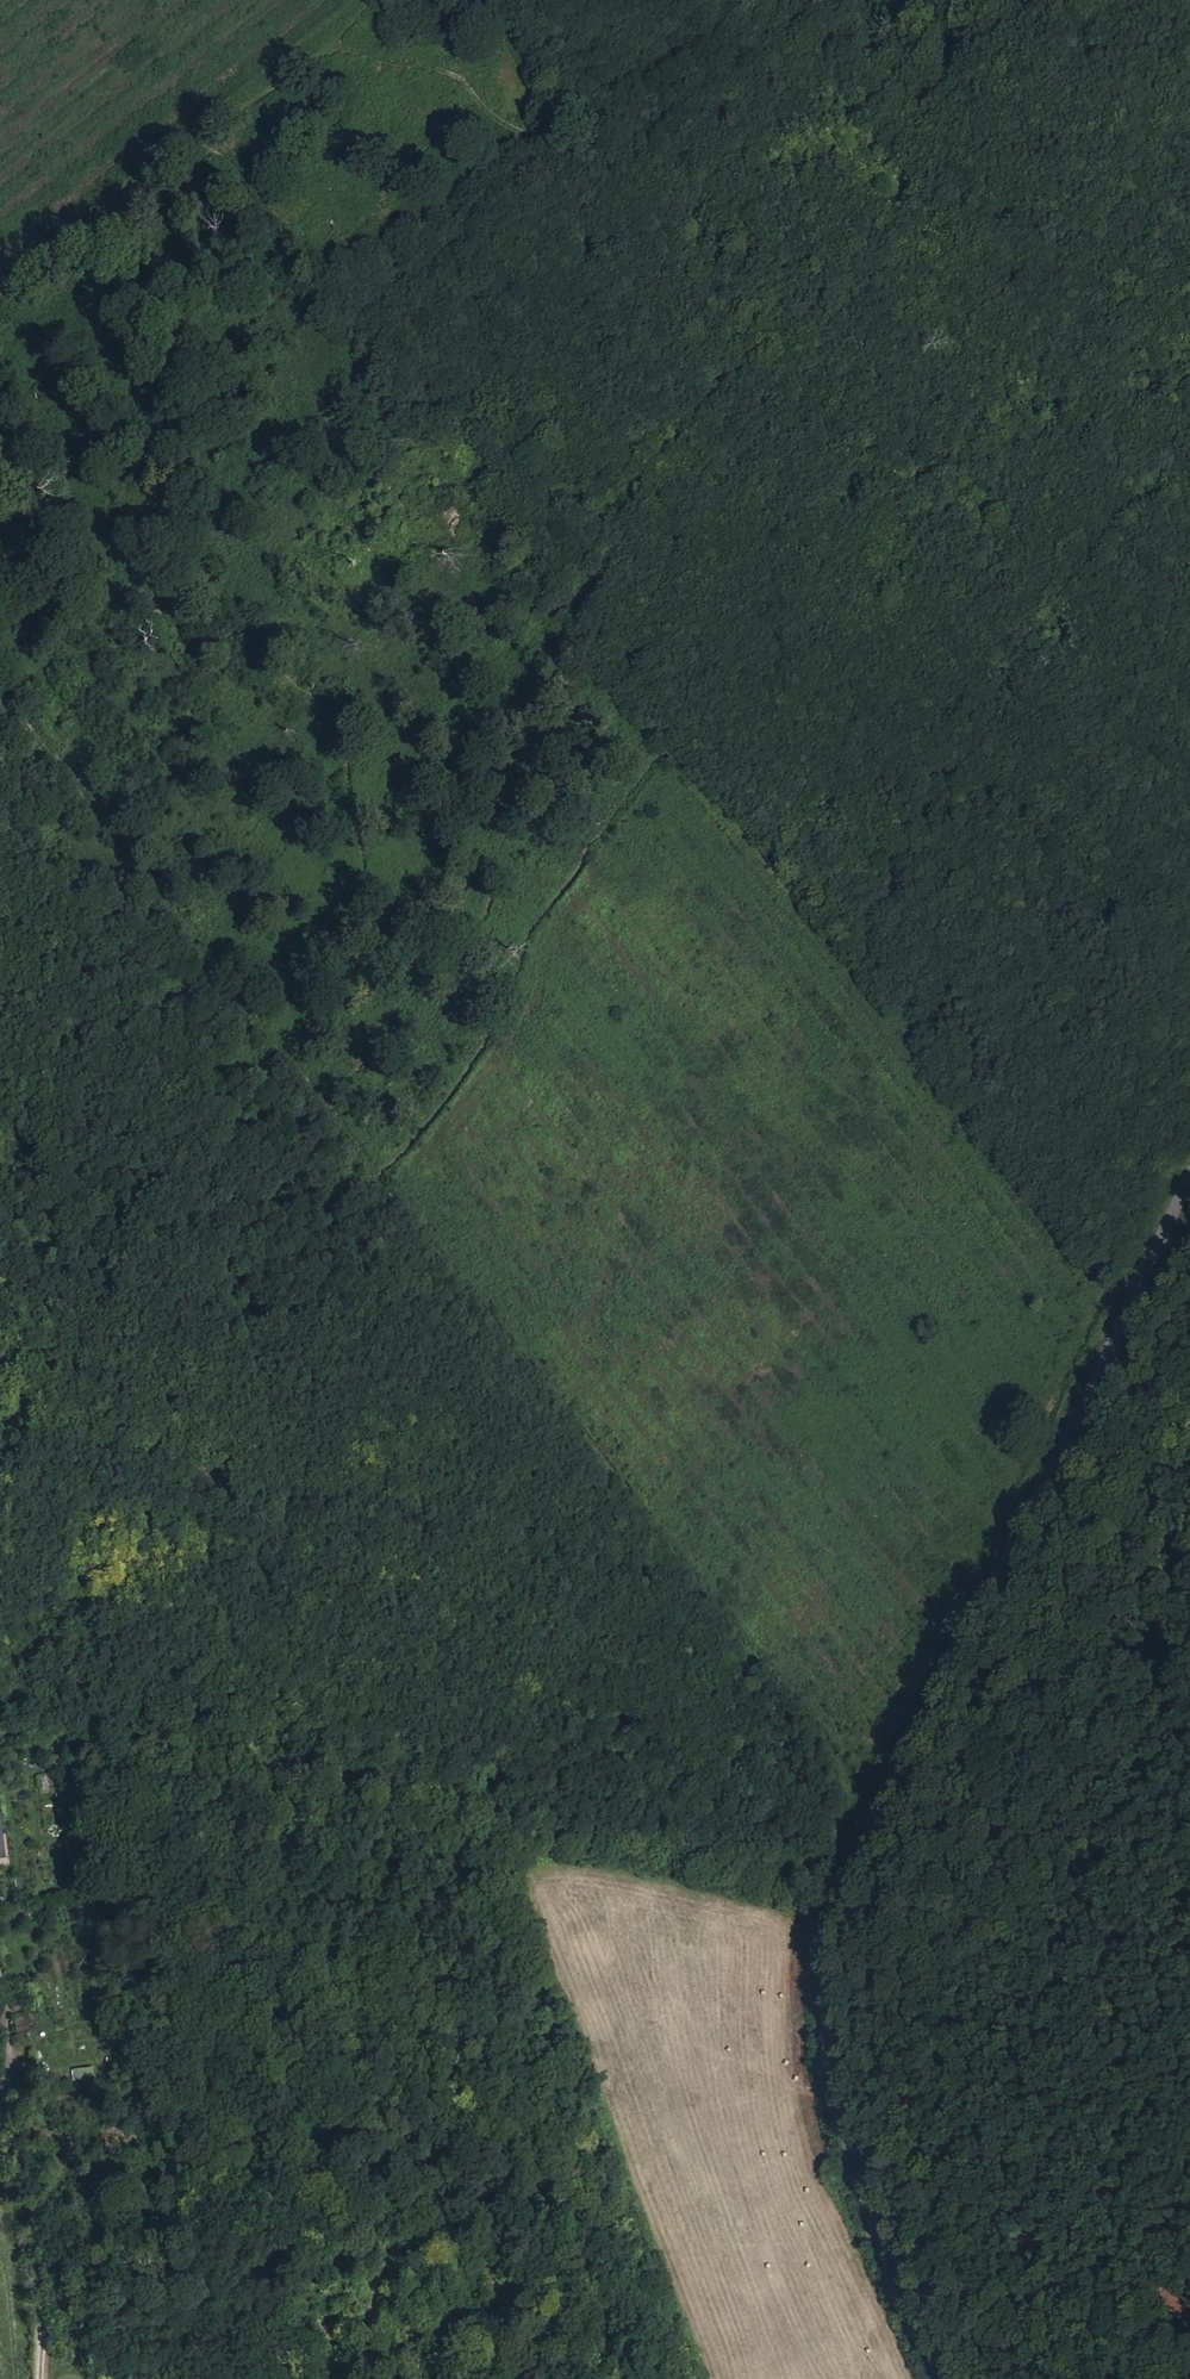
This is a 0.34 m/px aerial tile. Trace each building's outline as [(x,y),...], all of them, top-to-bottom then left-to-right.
[(13,2021),(17,2036),(33,2032),(29,2016),(13,2021)]
